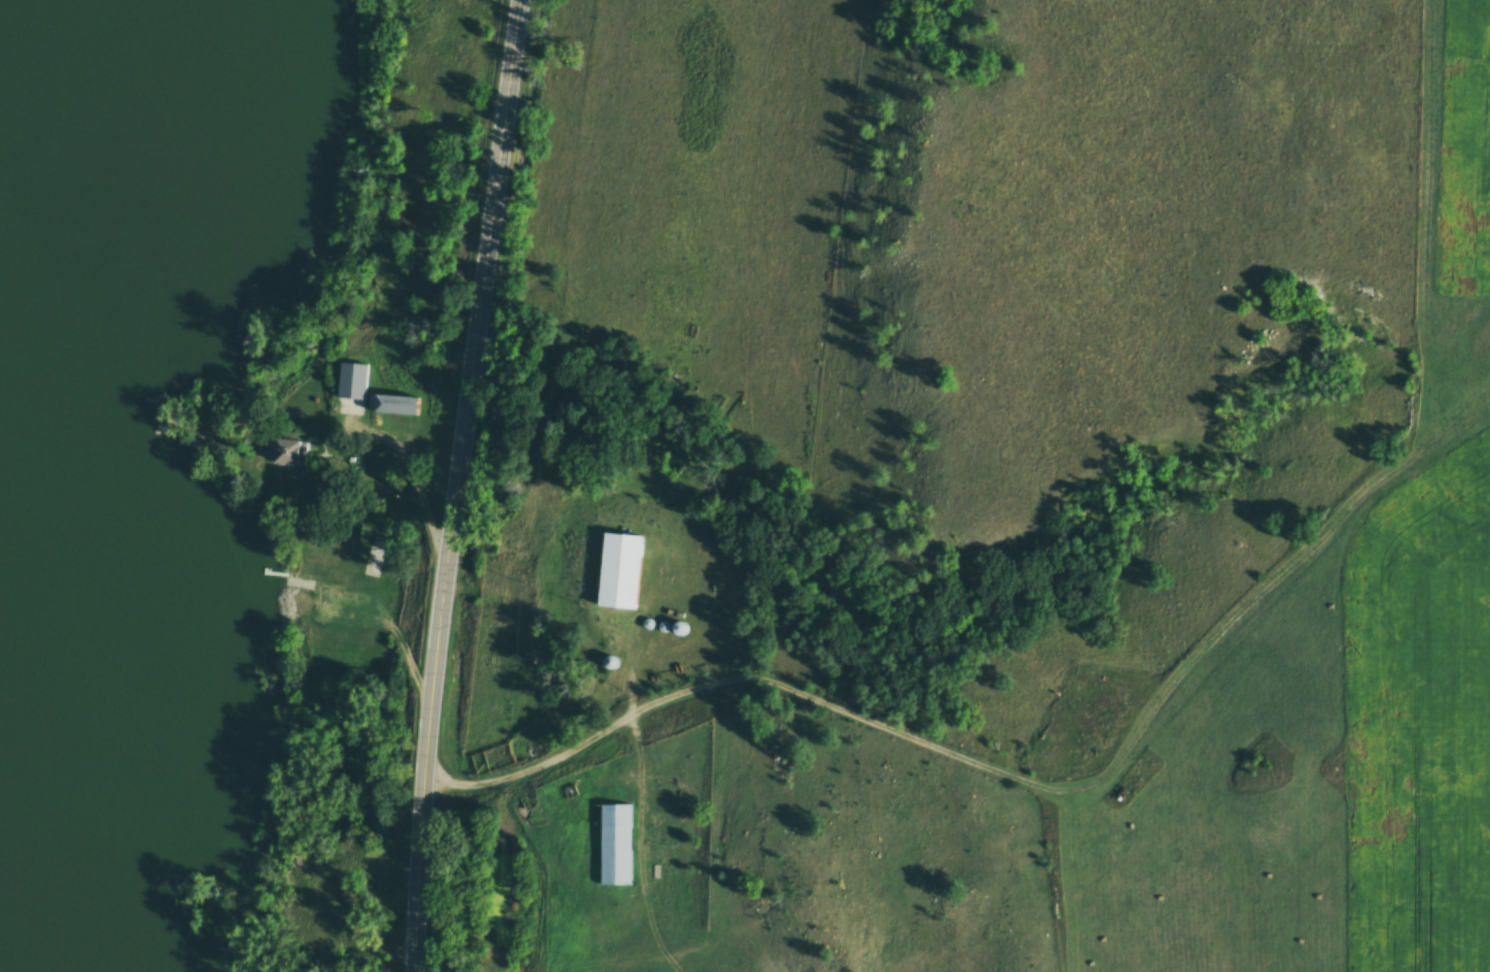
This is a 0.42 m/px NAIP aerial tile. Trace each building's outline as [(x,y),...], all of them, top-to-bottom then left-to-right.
[(337,400),(364,402),(367,366),(340,363),(337,400)] [(415,416),(415,403),(378,403),(378,396),(368,396),(368,416),(415,416)] [(305,465),(305,441),(272,441),(272,465),(305,465)] [(639,538),(601,535),(595,608),(633,611),(639,538)] [(629,804),(598,804),(598,885),(629,885),(629,804)]
